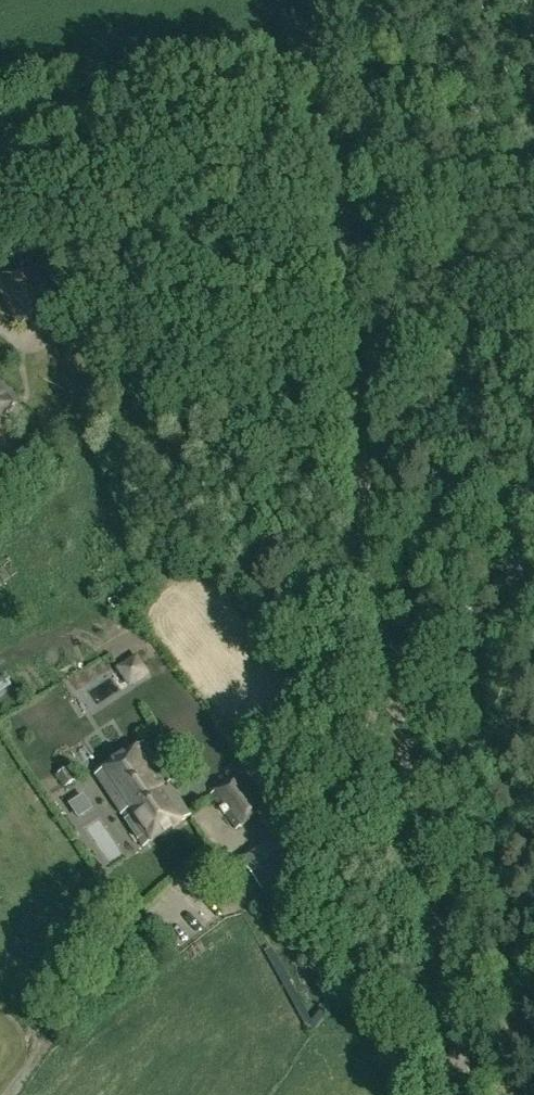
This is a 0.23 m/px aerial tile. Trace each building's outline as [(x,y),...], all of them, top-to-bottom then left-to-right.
[(32,262),(0,279),(0,295),(16,327),(56,307),(32,262)] [(0,383),(0,421),(19,400),(0,383)] [(192,815),(143,743),(95,776),(144,848),(192,815)] [(56,776),(64,787),(71,782),(64,771),(56,776)] [(210,797),(237,831),(268,807),(242,773),(210,797)] [(262,889),(294,864),(275,839),(243,864),(262,889)]
